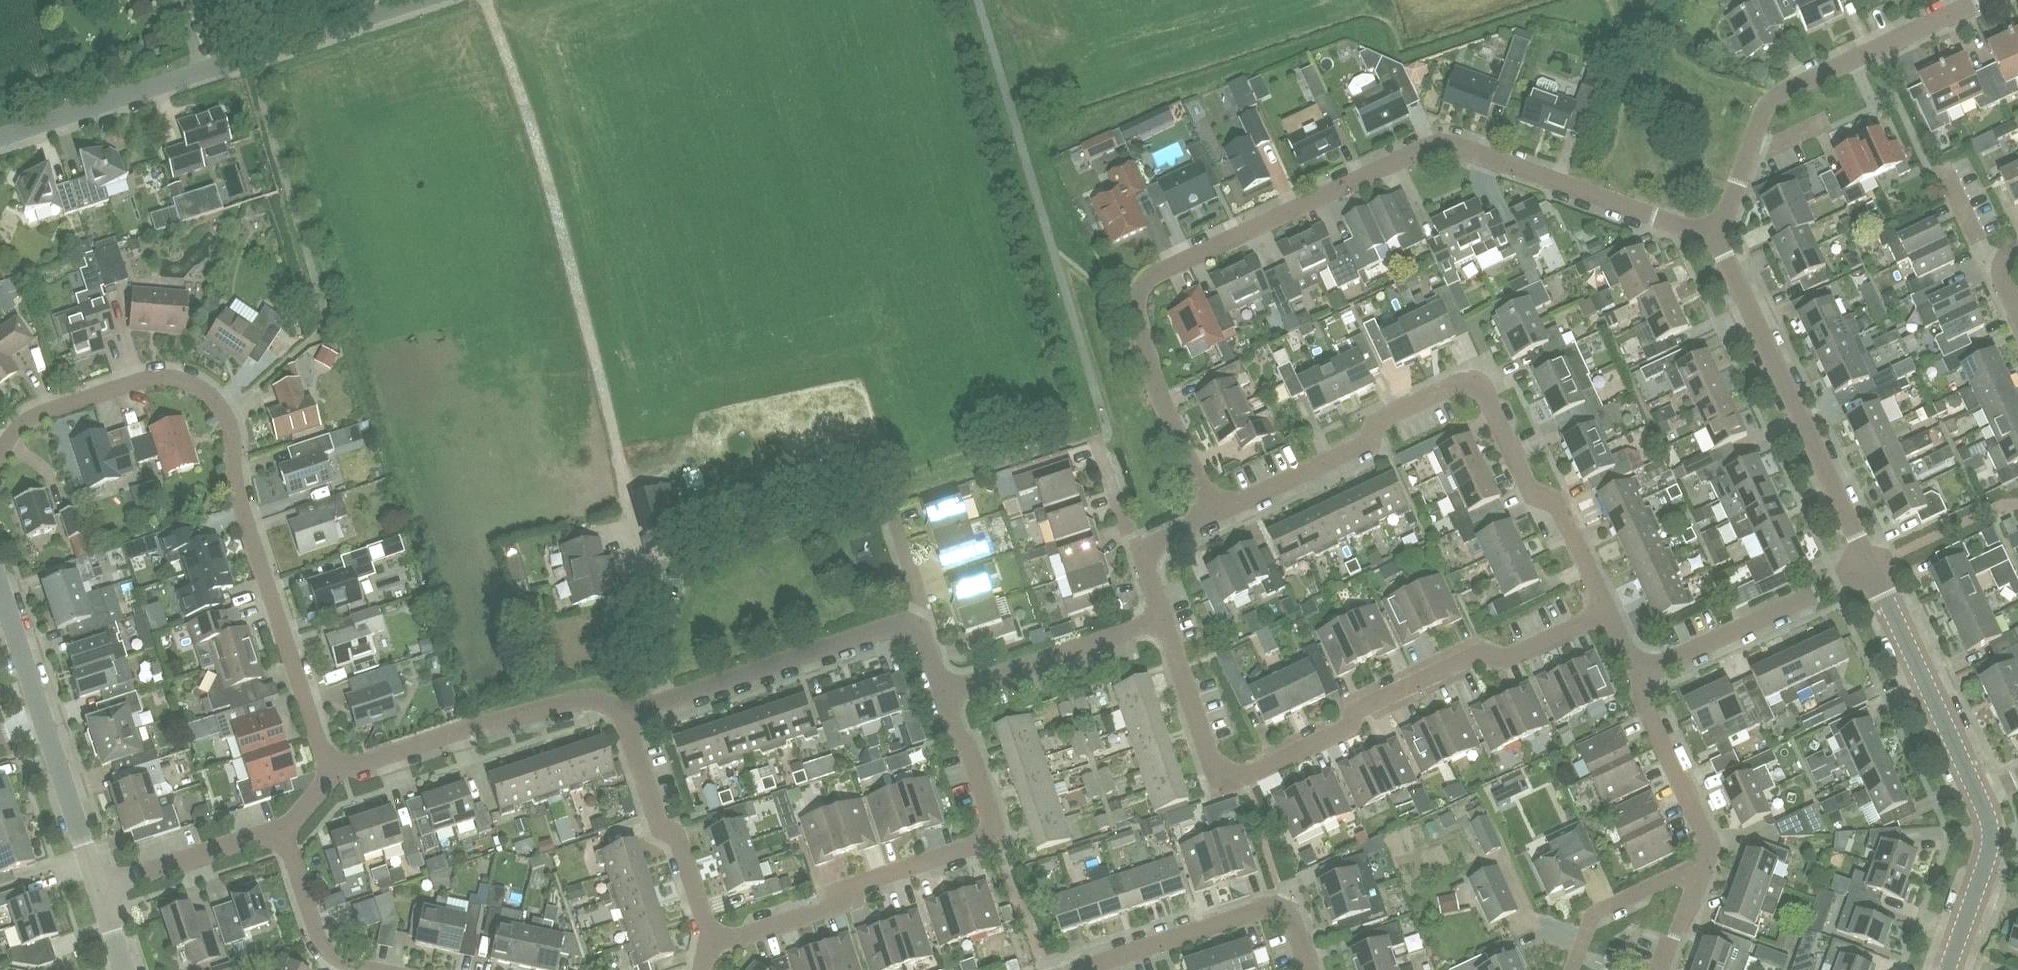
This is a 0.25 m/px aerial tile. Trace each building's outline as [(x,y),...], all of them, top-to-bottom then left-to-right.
[(1729,40),(1736,54),(1747,49),(1751,57),(1777,45),(1771,33),(1783,27),(1770,0),(1741,0),(1746,11),(1728,19),(1737,37),(1729,40)] [(1785,21),(1797,15),(1798,18),(1800,17),(1806,31),(1844,13),(1838,0),(1775,0),(1785,21)] [(2017,79),(2017,49),(2011,35),(1988,46),(2001,71),(1989,77),(2001,102),(2017,94),(2017,85),(2017,80),(2017,79)] [(1499,85),(1498,86),(1514,91),(1523,65),(1531,41),(1515,36),(1507,59),(1498,85),(1499,85)] [(2001,102),(1989,77),(1977,82),(1965,56),(1943,67),(1961,106),(1974,100),(1981,111),(2001,102)] [(1369,134),(1409,115),(1398,92),(1413,86),(1404,67),(1383,57),(1376,73),(1383,88),(1353,101),(1369,134)] [(1948,112),(1961,106),(1943,67),(1920,78),(1932,103),(1920,109),(1932,134),(1952,125),(1948,112)] [(1498,86),(1499,85),(1498,85),(1457,70),(1445,101),(1488,116),(1492,105),(1498,86)] [(1598,91),(1602,82),(1587,77),(1584,86),(1598,91)] [(1556,97),(1559,89),(1556,85),(1543,80),(1539,82),(1536,90),(1535,90),(1524,121),(1566,136),(1574,112),(1589,118),(1598,91),(1584,86),(1582,86),(1576,104),(1556,97)] [(1328,96),(1323,85),(1311,90),(1316,101),(1328,96)] [(1258,105),(1253,94),(1236,102),(1241,113),(1258,105)] [(1301,164),(1341,146),(1332,125),(1341,121),(1328,95),(1316,101),(1325,121),(1289,139),(1301,164)] [(1173,119),(1168,108),(1121,129),(1126,141),(1173,119)] [(174,177),(204,167),(198,151),(230,140),(220,110),(179,123),(186,146),(166,152),(174,177)] [(1245,191),(1270,179),(1256,148),(1271,141),(1257,112),(1241,120),(1251,139),(1226,151),(1245,191)] [(2008,136),(2017,131),(2017,126),(2016,121),(2004,126),(2008,136)] [(1997,141),(2008,136),(2004,126),(1993,132),(1997,141)] [(1880,131),(1857,141),(1858,143),(1859,142),(1875,177),(1896,167),(1900,176),(1912,171),(1898,142),(1887,147),(1880,131)] [(1119,148),(1112,133),(1098,139),(1104,154),(1119,148)] [(1976,156),(1985,151),(1978,139),(1970,143),(1976,156)] [(1838,183),(1840,188),(1844,197),(1848,206),(1867,197),(1861,184),(1875,177),(1859,142),(1858,143),(1837,153),(1845,171),(1835,176),(1838,183)] [(1175,216),(1215,198),(1205,177),(1215,172),(1201,144),(1188,150),(1196,166),(1160,183),(1175,216)] [(69,183),(78,211),(109,201),(105,188),(127,181),(118,154),(105,148),(79,156),(86,178),(69,183)] [(1114,243),(1147,228),(1132,197),(1148,190),(1135,163),(1111,174),(1118,191),(1095,202),(1114,243)] [(78,211),(69,183),(56,188),(49,166),(22,175),(16,187),(24,214),(60,202),(65,216),(78,211)] [(1812,192),(1809,179),(1803,166),(1774,180),(1779,193),(1762,201),(1772,221),(1806,205),(1815,200),(1812,192)] [(2017,204),(2017,166),(2001,174),(2015,205),(2017,204)] [(212,211),(205,192),(185,199),(180,185),(169,189),(180,222),(212,211)] [(1833,203),(1844,197),(1840,188),(1828,194),(1833,203)] [(1369,208),(1386,244),(1398,239),(1404,252),(1427,241),(1415,216),(1405,220),(1394,196),(1369,208)] [(1477,202),(1455,212),(1472,250),(1477,259),(1498,250),(1504,262),(1517,256),(1514,249),(1496,211),(1483,217),(1477,202)] [(1531,287),(1542,282),(1536,270),(1538,269),(1533,258),(1539,255),(1541,249),(1539,244),(1552,238),(1535,202),(1512,212),(1526,243),(1514,249),(1517,256),(1531,287)] [(1815,225),(1806,205),(1772,221),(1781,240),(1808,228),(1815,225)] [(1375,249),(1386,244),(1369,208),(1345,219),(1356,243),(1347,248),(1359,273),(1381,262),(1375,249)] [(1437,263),(1447,286),(1448,288),(1461,282),(1455,269),(1477,259),(1472,250),(1455,212),(1433,222),(1439,236),(1427,242),(1437,263)] [(1846,233),(1855,229),(1850,217),(1840,222),(1846,233)] [(1909,259),(1945,242),(1935,221),(1912,232),(1907,221),(1878,236),(1884,248),(1889,246),(1898,264),(1909,259)] [(1362,279),(1359,273),(1347,248),(1345,245),(1333,250),(1322,226),(1300,236),(1317,271),(1328,266),(1339,290),(1362,279)] [(1817,247),(1808,228),(1781,240),(1773,243),(1783,263),(1817,247)] [(1855,229),(1846,233),(1845,234),(1850,244),(1860,239),(1855,229)] [(1296,281),(1317,271),(1300,236),(1278,246),(1290,271),(1278,276),(1290,302),(1303,296),(1296,281)] [(1914,295),(1937,285),(1932,274),(1955,264),(1945,242),(1909,259),(1918,278),(1909,283),(1914,295)] [(116,245),(97,251),(93,253),(104,287),(128,280),(116,245)] [(1622,258),(1616,247),(1575,266),(1580,278),(1601,268),(1611,289),(1621,284),(1652,270),(1642,249),(1622,258)] [(1817,247),(1783,263),(1792,283),(1818,272),(1823,284),(1832,280),(1817,247)] [(1290,302),(1278,276),(1266,282),(1255,257),(1233,267),(1249,303),(1262,297),(1267,309),(1275,305),(1277,309),(1290,302)] [(1229,313),(1249,303),(1233,267),(1211,278),(1223,302),(1211,308),(1226,341),(1237,335),(1234,329),(1236,328),(1229,313)] [(1662,290),(1661,290),(1652,270),(1621,284),(1631,306),(1638,302),(1662,290)] [(1401,295),(1410,291),(1404,279),(1395,284),(1401,295)] [(1531,287),(1515,294),(1520,305),(1498,316),(1498,317),(1494,319),(1503,339),(1540,322),(1534,311),(1552,303),(1545,287),(1548,286),(1546,280),(1542,282),(1531,287)] [(1975,306),(1965,285),(1942,295),(1937,285),(1914,295),(1911,297),(1917,310),(1926,329),(1939,323),(1975,306)] [(1447,318),(1460,312),(1448,288),(1447,286),(1434,292),(1440,305),(1430,310),(1422,294),(1413,299),(1421,314),(1437,348),(1457,339),(1447,318)] [(1648,322),(1679,308),(1669,286),(1661,290),(1662,290),(1638,302),(1648,322)] [(71,340),(77,359),(105,350),(101,339),(115,334),(100,287),(76,295),(80,307),(52,316),(60,344),(71,340)] [(1226,341),(1211,308),(1201,287),(1185,294),(1190,304),(1169,314),(1185,348),(1206,338),(1210,348),(1226,341)] [(1808,336),(1842,320),(1827,287),(1818,291),(1824,304),(1799,316),(1808,336)] [(184,333),(187,295),(134,291),(131,329),(184,333)] [(1600,295),(1590,299),(1591,300),(1597,314),(1606,309),(1600,295)] [(265,307),(259,315),(236,300),(228,313),(226,312),(207,339),(244,364),(258,343),(268,350),(287,322),(265,307)] [(1876,318),(1886,313),(1880,301),(1871,306),(1876,318)] [(1962,338),(1985,327),(1975,306),(1939,323),(1944,334),(1937,337),(1936,341),(1945,359),(1967,348),(1962,338)] [(1679,308),(1648,322),(1657,343),(1642,350),(1647,361),(1669,351),(1664,340),(1689,329),(1679,308)] [(1604,317),(1610,329),(1619,324),(1618,322),(1614,313),(1604,317)] [(1417,357),(1437,348),(1421,314),(1401,323),(1417,357)] [(1851,339),(1859,336),(1861,335),(1852,315),(1842,320),(1808,336),(1817,355),(1851,339)] [(17,318),(0,330),(0,384),(18,372),(8,358),(33,341),(17,318)] [(1368,334),(1370,338),(1381,333),(1375,320),(1364,325),(1368,334)] [(1553,355),(1567,347),(1558,327),(1545,333),(1540,322),(1503,339),(1513,359),(1517,357),(1518,358),(1541,347),(1546,358),(1553,355)] [(1303,338),(1315,333),(1311,323),(1299,329),(1303,338)] [(1397,367),(1417,357),(1401,323),(1381,333),(1370,338),(1380,359),(1391,354),(1397,367)] [(1881,349),(1890,344),(1902,339),(1898,330),(1886,335),(1876,340),(1881,349)] [(1338,362),(1354,396),(1375,386),(1369,373),(1379,368),(1363,334),(1352,339),(1358,352),(1338,362)] [(1817,355),(1826,375),(1868,355),(1859,336),(1851,339),(1817,355)] [(1544,397),(1589,376),(1574,344),(1567,347),(1553,355),(1557,365),(1534,376),(1544,397)] [(1950,374),(1962,368),(1972,387),(2006,371),(1996,351),(1975,361),(1969,347),(1967,348),(1945,359),(1943,360),(1950,374)] [(1687,388),(1718,373),(1708,352),(1673,369),(1668,358),(1641,371),(1646,382),(1664,374),(1673,393),(1687,387),(1687,388)] [(1868,355),(1826,375),(1836,395),(1870,379),(1861,359),(1869,356),(1868,355)] [(1209,420),(1246,403),(1239,388),(1251,382),(1241,361),(1216,373),(1222,386),(1198,397),(1209,420)] [(1335,405),(1354,396),(1338,362),(1319,371),(1335,405)] [(1305,393),(1299,380),(1291,363),(1278,369),(1292,400),(1305,393)] [(1335,405),(1319,371),(1299,380),(1305,393),(1315,414),(1335,405)] [(1879,390),(1897,381),(1892,371),(1883,375),(1882,372),(1873,377),(1879,390)] [(1981,407),(2015,391),(2006,371),(1972,387),(1981,407)] [(1696,409),(1728,394),(1718,373),(1687,388),(1696,409)] [(1604,408),(1589,376),(1544,397),(1554,419),(1577,408),(1582,419),(1604,408)] [(304,400),(298,380),(275,387),(281,407),(268,411),(277,439),(320,425),(310,398),(304,400)] [(1897,381),(1879,390),(1885,402),(1904,393),(1898,381),(1897,381)] [(2017,414),(2017,397),(2015,391),(1981,407),(1990,427),(2017,414)] [(1706,430),(1738,415),(1728,394),(1696,409),(1706,430)] [(1933,406),(1938,416),(1949,411),(1943,400),(1934,405),(1933,406)] [(137,403),(125,406),(133,433),(144,430),(137,403)] [(1220,444),(1235,437),(1241,450),(1279,432),(1269,411),(1254,418),(1246,403),(1209,420),(1220,444)] [(1574,461),(1606,446),(1601,436),(1625,425),(1614,403),(1604,408),(1582,419),(1587,429),(1564,440),(1574,461)] [(1857,440),(1889,425),(1879,404),(1847,419),(1857,440)] [(1933,406),(1934,405),(1933,404),(1923,409),(1929,421),(1938,416),(1933,406)] [(1666,423),(1660,412),(1652,416),(1651,417),(1657,428),(1666,423)] [(2017,437),(2017,414),(1990,427),(1996,438),(1986,443),(1990,451),(2017,437)] [(1706,430),(1715,450),(1682,466),(1683,467),(1673,472),(1678,482),(1697,473),(1725,460),(1720,449),(1748,436),(1738,415),(1706,430)] [(197,464),(182,419),(151,429),(152,433),(130,440),(138,464),(160,457),(166,474),(197,464)] [(1951,436),(1960,432),(1954,419),(1945,423),(1951,436)] [(1942,421),(1931,427),(1941,444),(1952,438),(1942,421)] [(1867,461),(1899,446),(1889,425),(1857,440),(1867,461)] [(110,451),(104,432),(74,442),(89,488),(119,478),(118,476),(132,472),(124,447),(110,451)] [(1876,481),(1908,466),(1905,459),(1934,445),(1928,432),(1899,446),(1867,461),(1876,481)] [(289,496),(331,482),(322,455),(335,451),(329,435),(306,442),(311,458),(280,468),(289,496)] [(1665,435),(1661,437),(1657,439),(1656,440),(1661,451),(1671,446),(1665,435)] [(1443,475),(1481,457),(1471,436),(1452,445),(1434,453),(1433,454),(1443,475)] [(1990,451),(1988,452),(1997,471),(1996,472),(2003,486),(2017,479),(2017,437),(1990,451)] [(1434,453),(1429,442),(1398,456),(1403,468),(1433,454),(1434,453)] [(1636,469),(1647,464),(1639,445),(1628,449),(1636,469)] [(1606,446),(1574,461),(1584,482),(1607,472),(1612,482),(1634,472),(1629,461),(1628,462),(1623,452),(1611,458),(1606,446)] [(1946,462),(1956,458),(1950,446),(1940,451),(1946,462)] [(1958,451),(1964,463),(1973,459),(1967,447),(1958,451)] [(1481,457),(1443,475),(1438,478),(1447,499),(1448,498),(1490,478),(1491,478),(1481,457)] [(1758,458),(1730,471),(1725,460),(1697,473),(1702,485),(1707,482),(1708,485),(1711,483),(1720,501),(1736,493),(1768,478),(1758,458)] [(1045,511),(1084,498),(1086,497),(1082,488),(1076,485),(1074,476),(1077,475),(1072,460),(1015,479),(1020,496),(1039,490),(1045,509),(1045,511)] [(1650,481),(1670,473),(1664,460),(1644,469),(1650,481)] [(1886,502),(1918,487),(1908,466),(1876,481),(1886,502)] [(1373,484),(1388,517),(1396,514),(1400,518),(1412,513),(1409,508),(1394,475),(1373,484)] [(1609,517),(1642,501),(1638,493),(1643,490),(1637,477),(1632,480),(1599,495),(1609,517)] [(1490,478),(1448,498),(1455,513),(1448,516),(1456,533),(1459,532),(1475,525),(1469,514),(1501,499),(1491,478),(1490,478)] [(1777,499),(1768,478),(1736,493),(1720,501),(1729,521),(1729,522),(1777,499)] [(1380,521),(1388,517),(1373,484),(1352,494),(1370,532),(1381,527),(1380,521)] [(930,536),(970,523),(963,501),(973,498),(969,485),(920,501),(924,514),(927,513),(930,521),(927,527),(930,536)] [(1918,487),(1886,502),(1896,523),(1919,513),(1919,514),(1923,515),(1926,514),(1928,520),(1922,523),(1922,524),(1948,512),(1942,500),(1934,504),(1929,494),(1923,497),(1918,487)] [(28,538),(56,529),(44,491),(15,500),(28,538)] [(698,515),(718,510),(713,491),(693,496),(698,515)] [(300,554),(338,542),(332,522),(347,517),(340,494),(314,503),(317,515),(290,524),(300,554)] [(1358,538),(1370,532),(1352,494),(1331,504),(1347,537),(1355,533),(1358,538)] [(1418,512),(1427,507),(1422,496),(1412,500),(1418,512)] [(1057,545),(1095,532),(1097,531),(1094,522),(1088,519),(1085,510),(1088,509),(1084,498),(1045,511),(1045,509),(1035,512),(1039,525),(1049,522),(1056,543),(1057,545)] [(1755,535),(1787,520),(1777,499),(1729,522),(1739,542),(1755,535)] [(1619,537),(1657,519),(1651,508),(1646,509),(1642,501),(1609,517),(1619,537)] [(1339,541),(1347,537),(1331,504),(1311,514),(1328,552),(1340,546),(1339,541)] [(68,540),(85,534),(76,507),(59,513),(68,540)] [(1696,525),(1707,521),(1701,509),(1692,515),(1696,525)] [(1317,557),(1328,552),(1311,514),(1290,523),(1305,556),(1313,553),(1317,557)] [(1628,558),(1661,542),(1658,535),(1662,531),(1657,519),(1619,537),(1628,558)] [(2017,532),(2017,531),(2013,519),(2003,523),(2009,536),(2017,532)] [(1487,559),(1521,543),(1512,523),(1491,533),(1485,520),(1475,525),(1459,532),(1465,545),(1478,539),(1487,559)] [(1765,555),(1797,541),(1787,520),(1755,535),(1765,555)] [(970,523),(930,536),(933,545),(939,549),(942,557),(939,558),(943,571),(992,555),(988,542),(977,545),(970,523)] [(1298,560),(1305,556),(1290,523),(1269,533),(1284,566),(1286,571),(1299,566),(1298,560)] [(217,537),(205,541),(200,528),(187,532),(162,541),(170,565),(181,561),(186,575),(225,562),(223,557),(225,556),(227,553),(223,544),(220,542),(218,542),(217,537)] [(675,528),(641,538),(646,554),(680,544),(675,528)] [(1721,539),(1716,528),(1706,533),(1711,544),(1715,554),(1726,549),(1721,539)] [(1068,578),(1108,565),(1105,556),(1099,553),(1096,545),(1099,544),(1095,532),(1057,545),(1056,543),(1046,547),(1050,560),(1060,556),(1068,578)] [(604,558),(600,538),(561,546),(573,605),(619,596),(613,570),(611,557),(604,558)] [(1807,562),(1797,541),(1765,555),(1765,556),(1747,565),(1754,582),(1756,585),(1775,577),(1807,562)] [(1638,579),(1676,561),(1671,549),(1665,550),(1661,542),(1628,558),(1638,579)] [(401,543),(385,546),(389,565),(405,561),(401,543)] [(1496,579),(1530,562),(1521,543),(1487,559),(1496,579)] [(1966,560),(1970,558),(1962,543),(1937,554),(1944,568),(1931,574),(1940,594),(1974,578),(2009,562),(2003,547),(1968,564),(1966,560)] [(1234,561),(1249,593),(1247,589),(1262,582),(1268,596),(1287,588),(1276,565),(1265,570),(1253,545),(1230,556),(1232,559),(1234,561)] [(319,613),(360,599),(355,582),(376,575),(367,549),(341,558),(345,571),(310,583),(319,613)] [(1715,554),(1721,565),(1731,560),(1726,549),(1715,554)] [(50,607),(83,596),(80,584),(96,579),(89,556),(65,564),(69,575),(43,584),(50,607)] [(1225,604),(1249,593),(1234,561),(1232,559),(1209,570),(1221,595),(1210,600),(1221,623),(1232,618),(1225,604)] [(1648,599),(1681,584),(1677,576),(1682,572),(1676,561),(1638,579),(1648,599)] [(233,587),(225,562),(186,575),(191,589),(179,593),(186,617),(212,608),(226,604),(221,591),(233,587)] [(1530,562),(1496,579),(1505,598),(1493,604),(1499,617),(1525,605),(1519,592),(1540,583),(1530,562)] [(956,615),(996,602),(989,580),(999,576),(995,564),(946,580),(950,593),(953,592),(956,600),(953,606),(956,615)] [(1108,565),(1068,578),(1075,600),(1065,603),(1069,616),(1118,600),(1114,587),(1110,588),(1108,580),(1111,574),(1108,565)] [(2017,581),(2017,579),(2014,569),(2005,573),(2010,585),(2017,581)] [(1464,580),(1460,571),(1448,577),(1453,586),(1464,580)] [(1413,589),(1431,629),(1448,621),(1450,625),(1462,619),(1442,576),(1413,589)] [(1950,614),(1984,597),(1974,578),(1940,594),(1950,614)] [(2010,585),(2015,597),(2017,595),(2017,581),(2010,585)] [(1762,597),(1756,585),(1754,582),(1729,594),(1736,609),(1762,597)] [(1681,584),(1648,599),(1658,620),(1691,605),(1696,603),(1690,591),(1684,592),(1681,584)] [(1414,637),(1431,629),(1413,589),(1384,603),(1404,646),(1416,641),(1414,637)] [(100,590),(83,596),(50,607),(58,630),(84,621),(88,632),(111,625),(100,590)] [(1959,633),(1993,617),(1984,597),(1950,614),(1959,633)] [(996,602),(956,615),(959,624),(965,627),(968,635),(965,636),(969,649),(1018,633),(1013,620),(1003,624),(996,602)] [(1348,620),(1366,659),(1383,651),(1385,655),(1397,649),(1377,606),(1348,620)] [(379,667),(376,656),(369,635),(385,630),(377,609),(351,617),(354,627),(327,636),(338,668),(351,664),(354,675),(379,667)] [(216,666),(255,653),(246,629),(235,632),(228,612),(202,620),(203,624),(188,629),(202,671),(216,665),(216,666)] [(138,615),(121,619),(136,681),(166,674),(160,651),(148,654),(138,615)] [(1993,617),(1959,633),(1968,653),(2002,637),(1993,617)] [(1349,667),(1366,659),(1348,620),(1319,634),(1339,677),(1351,671),(1349,667)] [(108,664),(125,659),(127,658),(122,642),(119,643),(117,636),(119,635),(115,623),(111,625),(88,632),(91,644),(69,651),(76,673),(76,674),(108,664)] [(1265,653),(1277,648),(1268,629),(1256,634),(1265,653)] [(2017,646),(2017,638),(2015,631),(2002,637),(2008,651),(2017,646)] [(1815,642),(1835,684),(1841,681),(1835,668),(1850,661),(1836,632),(1815,642)] [(1828,687),(1835,684),(1815,642),(1794,652),(1811,688),(1825,681),(1828,687)] [(1290,672),(1306,706),(1326,697),(1316,676),(1329,670),(1317,644),(1304,650),(1310,663),(1290,672)] [(2017,686),(2017,671),(2015,664),(2017,662),(2017,646),(2008,651),(1994,657),(2000,670),(1981,679),(1990,700),(2017,686)] [(1568,669),(1586,708),(1615,695),(1595,652),(1583,657),(1585,661),(1568,669)] [(1797,695),(1811,688),(1794,652),(1774,662),(1793,703),(1800,700),(1797,695)] [(258,703),(251,682),(263,678),(255,653),(216,666),(219,673),(208,696),(208,697),(213,712),(230,707),(231,711),(245,707),(258,703)] [(131,694),(128,684),(133,682),(125,659),(108,664),(76,674),(76,673),(72,675),(80,698),(104,690),(108,701),(112,700),(114,700),(131,694)] [(1787,707),(1793,703),(1774,662),(1752,672),(1762,691),(1750,696),(1763,722),(1764,726),(1776,720),(1766,700),(1780,694),(1787,707)] [(357,727),(396,715),(391,699),(404,694),(395,666),(366,675),(371,690),(347,698),(357,727)] [(1557,722),(1586,708),(1568,669),(1550,677),(1549,673),(1537,679),(1557,722)] [(1286,715),(1270,681),(1251,690),(1245,678),(1240,680),(1236,672),(1227,676),(1243,710),(1257,704),(1266,725),(1286,715)] [(1286,715),(1306,706),(1290,672),(1270,681),(1286,715)] [(870,684),(882,720),(886,733),(896,730),(891,717),(903,713),(907,726),(921,722),(911,691),(897,695),(891,677),(870,684)] [(1122,709),(1156,698),(1149,677),(1115,688),(1122,709)] [(1502,700),(1521,739),(1550,725),(1529,682),(1518,688),(1519,692),(1502,700)] [(1763,722),(1750,696),(1737,702),(1728,683),(1707,693),(1722,725),(1742,716),(1748,729),(1763,722)] [(861,727),(882,720),(870,684),(850,691),(861,727)] [(2017,710),(2017,686),(1990,700),(1999,719),(2017,710)] [(1079,713),(1090,709),(1087,699),(1094,696),(1091,687),(1073,693),(1079,713)] [(840,734),(861,727),(850,691),(828,698),(834,716),(821,720),(832,751),(844,746),(840,734)] [(1841,699),(1847,712),(1869,702),(1863,691),(1849,697),(1847,691),(1839,695),(1841,699)] [(91,745),(145,727),(145,726),(132,730),(128,717),(143,713),(136,692),(131,694),(114,700),(112,700),(116,711),(87,721),(90,728),(87,733),(91,745)] [(1711,731),(1722,725),(1707,693),(1686,703),(1708,750),(1718,745),(1711,731)] [(785,704),(796,738),(804,736),(807,741),(820,736),(818,731),(807,697),(785,704)] [(1128,730),(1163,718),(1156,698),(1122,709),(1128,730)] [(1827,721),(1847,712),(1841,699),(1821,708),(1827,721)] [(1492,753),(1521,739),(1502,700),(1485,708),(1483,704),(1472,710),(1492,753)] [(1063,718),(1074,715),(1071,702),(1059,705),(1063,718)] [(788,741),(796,738),(785,704),(763,711),(776,751),(788,747),(788,741)] [(1433,721),(1451,760),(1480,747),(1460,704),(1448,709),(1450,713),(1433,721)] [(242,758),(287,744),(284,732),(281,733),(274,712),(249,720),(245,707),(231,711),(214,717),(220,734),(222,741),(235,737),(242,758)] [(1826,721),(1827,721),(1821,708),(1800,718),(1806,732),(1827,722),(1826,721)] [(1999,719),(2009,739),(2017,735),(2017,710),(1999,719)] [(764,755),(776,751),(763,711),(741,718),(752,753),(761,750),(764,755)] [(1004,748),(1038,737),(1031,715),(997,727),(1004,748)] [(193,743),(220,734),(214,717),(188,726),(193,743)] [(1869,721),(1855,728),(1850,717),(1829,727),(1835,738),(1833,739),(1840,752),(1834,755),(1837,762),(1879,742),(1869,721)] [(744,755),(752,753),(741,718),(719,725),(732,765),(745,761),(744,755)] [(1135,750),(1169,739),(1163,718),(1128,730),(1135,750)] [(1422,774),(1451,760),(1433,721),(1416,729),(1414,725),(1402,731),(1422,774)] [(720,769),(732,765),(719,725),(698,732),(709,767),(717,764),(720,769)] [(149,741),(145,727),(91,745),(95,757),(100,759),(102,766),(131,757),(134,769),(158,761),(152,740),(149,741)] [(1089,743),(1100,739),(1097,727),(1084,731),(1089,743)] [(1592,777),(1631,758),(1623,741),(1627,739),(1621,728),(1578,748),(1592,777)] [(701,770),(709,767),(698,732),(675,740),(687,774),(688,780),(701,775),(701,770)] [(1073,748),(1084,744),(1080,732),(1068,736),(1073,748)] [(1011,768),(1045,757),(1038,737),(1004,748),(1011,768)] [(580,746),(592,780),(601,777),(604,782),(617,778),(615,773),(604,738),(580,746)] [(1100,739),(1089,743),(1093,755),(1104,751),(1100,739)] [(1142,771),(1176,759),(1169,739),(1135,750),(1142,771)] [(1370,756),(1388,795),(1417,782),(1397,739),(1385,744),(1387,748),(1370,756)] [(1860,776),(1889,763),(1879,742),(1837,762),(1828,766),(1831,773),(1845,766),(1852,780),(1860,776)] [(287,744),(242,758),(250,780),(236,784),(244,808),(275,798),(271,786),(295,778),(288,756),(291,755),(287,744)] [(1084,744),(1073,748),(1077,760),(1088,756),(1084,744)] [(583,783),(592,780),(580,746),(557,753),(571,793),(583,789),(583,783)] [(873,763),(883,760),(879,748),(870,751),(873,763)] [(1762,795),(1776,788),(1766,767),(1778,761),(1772,750),(1741,765),(1747,762),(1752,773),(1723,786),(1733,808),(1762,794),(1762,795)] [(1741,765),(1734,751),(1711,762),(1718,776),(1741,765)] [(570,793),(571,793),(557,753),(535,761),(548,801),(560,797),(560,791),(568,788),(570,793)] [(1359,809),(1388,795),(1370,756),(1353,764),(1351,760),(1339,766),(1359,809)] [(1017,789),(1052,778),(1045,757),(1011,768),(1017,789)] [(1631,758),(1592,777),(1606,806),(1649,785),(1643,774),(1639,775),(1631,758)] [(1149,791),(1183,780),(1176,759),(1142,771),(1149,791)] [(117,812),(173,794),(172,789),(166,784),(158,761),(134,769),(131,770),(135,782),(110,790),(117,812)] [(535,805),(548,801),(535,761),(512,769),(523,803),(532,800),(535,805)] [(1857,803),(1899,783),(1889,763),(1860,776),(1867,790),(1853,796),(1857,803)] [(872,779),(868,765),(856,769),(861,783),(872,779)] [(1102,784),(1113,780),(1109,768),(1098,772),(1102,784)] [(514,806),(523,803),(512,769),(489,776),(500,811),(502,816),(515,812),(514,806)] [(1305,787),(1323,826),(1352,812),(1332,769),(1320,775),(1322,779),(1305,787)] [(805,771),(794,775),(798,787),(809,783),(805,771)] [(744,800),(766,793),(762,781),(751,785),(747,774),(737,777),(744,800)] [(1086,789),(1097,785),(1093,774),(1083,777),(1086,789)] [(773,777),(762,781),(766,793),(777,789),(773,777)] [(1024,809),(1058,798),(1052,778),(1017,789),(1024,809)] [(899,789),(912,830),(930,824),(931,828),(944,824),(929,779),(899,789)] [(13,801),(7,780),(0,782),(0,805),(13,801)] [(1113,780),(1102,784),(1106,795),(1118,792),(1113,780)] [(1183,780),(1149,791),(1156,812),(1190,801),(1183,780)] [(1899,783),(1857,803),(1860,810),(1873,804),(1884,827),(1898,820),(1894,811),(1909,805),(1899,783)] [(442,792),(454,827),(475,821),(479,834),(491,830),(482,803),(471,807),(464,785),(442,792)] [(1101,797),(1097,785),(1086,789),(1090,800),(1101,797)] [(1294,840),(1323,826),(1305,787),(1288,795),(1286,791),(1274,797),(1294,840)] [(894,836),(912,830),(899,789),(868,799),(883,844),(896,840),(894,836)] [(1511,803),(1510,800),(1505,789),(1493,795),(1499,808),(1511,803)] [(434,834),(454,827),(442,792),(421,799),(428,817),(416,821),(426,852),(438,848),(434,834)] [(719,795),(723,807),(735,803),(731,792),(719,795)] [(778,813),(793,809),(787,792),(773,796),(778,813)] [(1623,842),(1662,824),(1654,807),(1658,805),(1652,793),(1609,813),(1623,842)] [(173,794),(117,812),(124,834),(150,826),(154,838),(180,829),(173,806),(175,798),(173,794)] [(1762,794),(1733,808),(1743,829),(1772,815),(1762,795),(1762,794)] [(1031,830),(1065,819),(1058,798),(1024,809),(1031,830)] [(20,821),(13,801),(0,805),(0,828),(20,821)] [(832,811),(846,852),(864,846),(865,850),(877,846),(863,801),(832,811)] [(716,853),(752,841),(745,821),(758,817),(753,803),(726,811),(731,825),(709,832),(716,853)] [(1487,855),(1501,848),(1482,806),(1467,813),(1487,855)] [(1782,838),(1814,837),(1813,834),(1825,828),(1815,806),(1775,824),(1782,838)] [(370,815),(382,851),(403,844),(391,808),(370,815)] [(1117,826),(1127,823),(1124,810),(1112,813),(1117,826)] [(828,858),(846,852),(832,811),(802,821),(817,866),(829,862),(828,858)] [(361,858),(362,858),(382,851),(370,815),(349,822),(351,830),(352,830),(361,858)] [(1100,831),(1111,828),(1107,815),(1096,819),(1100,831)] [(1065,819),(1031,830),(1038,851),(1072,840),(1065,819)] [(1155,836),(1167,832),(1163,820),(1151,824),(1155,836)] [(27,842),(20,821),(0,828),(0,851),(27,842)] [(1585,886),(1576,868),(1597,858),(1581,824),(1548,839),(1555,856),(1537,864),(1551,894),(1564,888),(1567,895),(1585,886)] [(1662,824),(1623,842),(1636,871),(1679,851),(1674,839),(1670,841),(1662,824)] [(802,836),(798,825),(787,829),(791,840),(802,836)] [(1212,837),(1226,878),(1244,872),(1245,877),(1257,872),(1243,827),(1212,837)] [(1875,865),(1909,877),(1917,855),(1894,846),(1896,842),(1902,842),(1901,829),(1870,831),(1871,838),(1867,850),(1879,854),(1875,865)] [(364,865),(362,858),(361,858),(352,830),(351,830),(331,837),(336,852),(325,855),(336,887),(346,883),(342,872),(364,865)] [(1121,834),(1125,846),(1137,842),(1133,830),(1121,834)] [(1113,850),(1125,846),(1121,834),(1109,838),(1113,850)] [(1208,884),(1226,878),(1212,837),(1182,847),(1197,892),(1209,888),(1208,884)] [(609,875),(643,863),(635,840),(601,851),(596,853),(600,866),(606,866),(609,875)] [(722,874),(758,862),(752,841),(716,853),(722,874)] [(0,851),(0,874),(34,863),(27,842),(0,851)] [(1771,884),(1784,889),(1787,881),(1773,876),(1779,862),(1786,864),(1790,852),(1763,842),(1759,854),(1749,850),(1741,873),(1771,883),(1771,884)] [(416,844),(404,848),(407,858),(419,854),(416,844)] [(484,845),(468,850),(471,859),(487,854),(484,845)] [(1081,848),(1084,859),(1096,855),(1092,845),(1081,848)] [(1072,863),(1084,859),(1081,848),(1068,852),(1072,863)] [(1326,903),(1378,886),(1367,854),(1343,862),(1347,873),(1319,882),(1326,903)] [(532,870),(545,866),(541,856),(529,860),(532,870)] [(1042,874),(1054,869),(1050,858),(1038,862),(1042,874)] [(1154,865),(1165,899),(1187,892),(1175,858),(1154,865)] [(758,862),(722,874),(729,895),(765,883),(758,862)] [(611,899),(651,886),(643,863),(609,875),(612,884),(607,887),(609,893),(599,896),(601,902),(611,899)] [(1145,906),(1165,899),(1154,865),(1134,872),(1145,906)] [(1906,886),(1909,877),(1875,865),(1871,876),(1867,875),(1863,886),(1851,882),(1847,894),(1851,895),(1874,903),(1878,892),(1901,900),(1905,901),(1910,887),(1906,886)] [(1491,924),(1518,911),(1497,868),(1471,880),(1491,924)] [(1124,913),(1145,906),(1134,872),(1113,878),(1124,913)] [(1777,910),(1784,889),(1771,884),(1771,883),(1741,873),(1733,894),(1777,910)] [(382,892),(394,888),(390,878),(378,882),(382,892)] [(783,892),(778,878),(769,881),(773,895),(783,892)] [(1104,919),(1124,913),(1113,878),(1093,885),(1104,919)] [(958,896),(971,937),(1002,927),(987,882),(974,886),(976,890),(958,896)] [(445,912),(437,949),(459,954),(463,933),(475,936),(481,905),(485,906),(490,886),(480,884),(478,896),(471,895),(469,904),(448,899),(445,912)] [(1083,926),(1104,919),(1093,885),(1072,892),(1083,926)] [(268,924),(256,886),(242,890),(242,887),(230,891),(234,902),(228,914),(215,918),(225,947),(239,942),(236,934),(268,924)] [(490,886),(485,906),(489,907),(487,917),(500,920),(506,890),(490,886)] [(624,920),(658,909),(651,886),(611,899),(615,912),(621,911),(623,920),(624,920)] [(1378,886),(1326,903),(1333,924),(1360,915),(1364,926),(1389,918),(1378,886)] [(51,915),(44,894),(26,899),(22,888),(0,895),(0,909),(8,906),(15,927),(51,915)] [(1450,912),(1466,904),(1459,890),(1443,898),(1450,912)] [(1062,933),(1083,926),(1072,892),(1051,899),(1062,933)] [(1205,907),(1217,904),(1214,892),(1202,895),(1205,907)] [(378,911),(381,922),(383,926),(398,921),(390,894),(375,899),(378,911)] [(1774,917),(1777,910),(1733,894),(1727,911),(1720,908),(1714,924),(1756,939),(1760,928),(1755,926),(1761,912),(1774,917)] [(1892,924),(1869,916),(1874,903),(1851,895),(1837,931),(1884,948),(1892,924)] [(941,947),(971,937),(958,896),(940,902),(939,898),(926,902),(941,947)] [(437,949),(445,912),(448,899),(437,897),(434,910),(423,908),(419,925),(411,923),(409,935),(417,936),(415,944),(437,949)] [(1810,913),(1814,901),(1803,897),(1798,909),(1810,913)] [(355,918),(378,911),(375,899),(352,907),(355,918)] [(205,912),(192,916),(188,905),(163,913),(175,949),(187,945),(193,965),(220,957),(205,912)] [(1006,923),(1016,920),(1011,906),(1001,910),(1006,923)] [(631,943),(666,932),(658,909),(624,920),(623,920),(618,921),(622,934),(628,934),(631,943)] [(359,929),(381,922),(378,911),(355,918),(359,929)] [(890,925),(903,966),(933,956),(919,911),(906,915),(907,919),(890,925)] [(512,965),(520,928),(523,915),(512,912),(509,926),(498,924),(490,961),(512,965)] [(1828,918),(1812,913),(1806,929),(1822,935),(1828,918)] [(51,915),(15,927),(22,947),(8,952),(12,964),(38,968),(53,963),(49,951),(50,950),(46,940),(58,936),(51,915)] [(541,933),(544,921),(533,918),(530,931),(520,928),(512,965),(532,969),(541,933)] [(532,969),(534,969),(556,969),(559,954),(582,959),(575,936),(563,933),(562,938),(551,935),(553,923),(544,921),(541,933),(532,969)] [(1396,960),(1392,949),(1406,944),(1399,923),(1374,931),(1378,942),(1351,951),(1357,969),(1365,969),(1396,960)] [(903,966),(890,925),(872,931),(870,927),(858,931),(871,969),(891,969),(903,966)] [(1805,968),(1817,934),(1808,931),(1794,969),(1811,969),(1805,968)] [(634,952),(629,955),(634,969),(647,969),(645,964),(673,955),(666,932),(631,943),(634,952)] [(1753,943),(1724,933),(1720,945),(1705,939),(1697,962),(1721,969),(1745,969),(1750,956),(1748,955),(1753,943)] [(828,969),(861,969),(849,934),(837,938),(838,942),(820,948),(828,969)] [(1876,969),(1852,961),(1857,948),(1834,940),(1825,964),(1833,967),(1832,969),(1876,969)] [(1235,969),(1258,969),(1249,942),(1228,949),(1235,969)] [(1268,943),(1256,948),(1261,961),(1273,957),(1268,943)] [(264,963),(255,947),(232,961),(238,969),(252,969),(264,963)] [(1763,962),(1767,950),(1759,947),(1755,959),(1763,962)] [(820,948),(802,954),(801,950),(788,954),(794,969),(828,969),(820,948)] [(1228,949),(1208,955),(1212,969),(1235,969),(1228,949)] [(64,954),(68,969),(80,969),(74,951),(64,954)] [(1208,955),(1186,962),(1189,969),(1212,969),(1208,955)] [(1526,969),(1520,956),(1517,958),(1516,955),(1485,969),(1523,969),(1526,969)] [(787,959),(775,963),(769,969),(790,969),(787,959)] [(1478,959),(1454,969),(1483,969),(1478,959)] [(975,960),(961,964),(963,969),(978,969),(975,960)] [(1365,969),(1399,969),(1396,960),(1365,969)] [(1006,964),(1008,969),(1020,969),(1017,961),(1006,964)] [(1697,962),(1694,969),(1721,969),(1697,962)]
